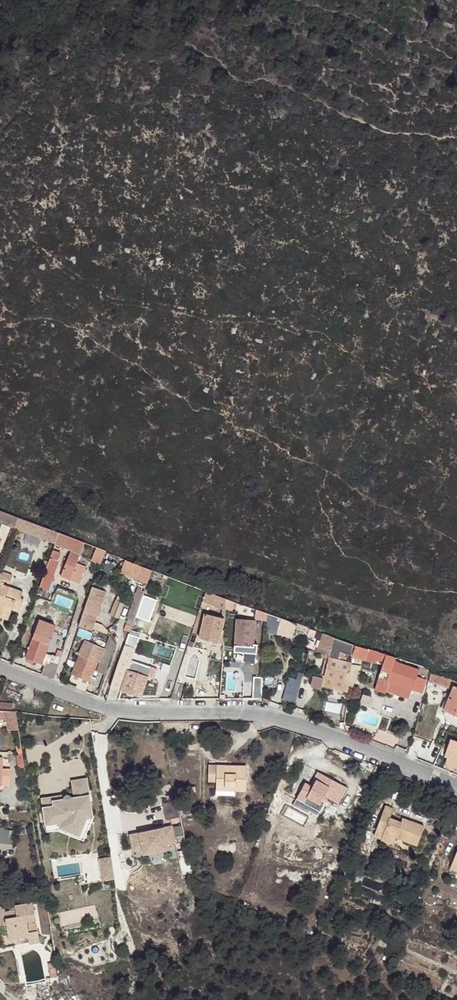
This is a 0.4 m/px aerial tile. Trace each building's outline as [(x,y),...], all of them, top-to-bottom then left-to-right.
[(14,520),(0,515),(0,522),(12,526),(14,520)] [(57,537),(14,520),(12,526),(55,543),(55,542),(57,537)] [(60,533),(58,533),(57,537),(55,542),(72,548),(62,576),(71,580),(79,561),(85,544),(75,540),(60,533)] [(104,551),(95,548),(91,561),(100,564),(104,552),(104,551)] [(79,561),(71,580),(80,583),(87,564),(79,561)] [(147,582),(151,570),(130,562),(126,573),(147,582)] [(56,571),(47,567),(40,586),(49,590),(54,577),(56,571)] [(0,571),(0,615),(3,616),(6,608),(12,610),(18,613),(23,601),(20,600),(23,593),(2,585),(3,581),(11,583),(14,576),(0,571)] [(59,600),(65,589),(59,586),(52,596),(59,600)] [(92,587),(78,626),(93,631),(106,593),(92,587)] [(154,594),(144,590),(143,594),(141,599),(151,602),(154,594)] [(213,604),(216,594),(206,590),(203,601),(213,604)] [(141,599),(143,594),(134,591),(126,617),(128,617),(134,620),(138,607),(141,599)] [(151,602),(141,599),(138,607),(148,610),(151,602)] [(119,617),(122,605),(104,600),(101,612),(119,617)] [(12,610),(6,608),(3,616),(0,615),(0,620),(7,622),(12,610)] [(205,613),(199,610),(191,633),(197,636),(198,631),(201,632),(220,638),(224,618),(205,613)] [(297,623),(281,616),(277,629),(293,635),(297,623)] [(254,643),(255,620),(237,619),(234,652),(257,654),(258,643),(254,643)] [(42,674),(53,679),(57,666),(46,663),(58,628),(38,621),(26,658),(46,665),(42,674)] [(322,632),(300,624),(298,629),(320,637),(322,632)] [(219,644),(220,638),(201,632),(200,638),(219,644)] [(129,633),(110,687),(140,697),(148,677),(154,678),(157,669),(131,660),(139,637),(129,633)] [(353,644),(335,637),(330,655),(330,656),(338,658),(339,656),(342,656),(343,653),(352,655),(353,644)] [(91,651),(94,643),(85,640),(73,673),(89,680),(99,654),(91,651)] [(102,646),(94,643),(91,651),(99,654),(102,646)] [(380,654),(357,645),(354,656),(376,664),(380,654)] [(322,686),(348,693),(349,684),(351,669),(351,663),(337,659),(338,658),(330,656),(326,668),(324,678),(322,686)] [(417,676),(419,670),(386,658),(379,678),(388,681),(385,691),(409,700),(413,690),(422,694),(427,680),(417,676)] [(351,669),(349,684),(357,684),(358,670),(351,669)] [(442,677),(435,674),(431,686),(442,691),(444,685),(440,684),(442,677)] [(440,684),(444,685),(454,689),(456,682),(442,677),(440,684)] [(170,700),(178,700),(184,685),(176,682),(170,700)] [(456,682),(454,689),(444,709),(456,715),(456,682)] [(262,698),(263,684),(253,684),(252,698),(262,698)] [(291,709),(299,712),(306,690),(298,687),(291,709)] [(13,712),(0,711),(0,720),(5,721),(7,732),(15,732),(13,712)] [(456,768),(456,742),(451,739),(447,750),(449,751),(445,763),(456,768)] [(411,742),(407,754),(416,758),(420,746),(411,742)] [(456,775),(456,768),(445,763),(443,769),(456,775)] [(248,767),(210,768),(210,785),(218,785),(218,788),(233,788),(233,792),(248,792),(248,767)] [(336,803),(345,788),(316,771),(307,784),(303,783),(297,793),(313,802),(311,808),(323,813),(327,806),(321,802),(324,796),(336,803)] [(52,798),(38,800),(41,826),(55,824),(76,833),(83,817),(88,817),(83,781),(68,782),(70,800),(67,800),(67,798),(66,797),(64,796),(62,797),(60,798),(59,799),(59,801),(52,802),(52,798)] [(419,844),(426,825),(411,819),(409,823),(392,816),(395,807),(386,803),(376,832),(382,834),(380,838),(403,847),(406,839),(419,844)] [(165,826),(170,825),(180,823),(176,806),(162,809),(165,826)] [(76,833),(55,824),(41,826),(42,833),(52,831),(80,840),(88,819),(88,817),(83,817),(76,833)] [(180,823),(170,825),(171,832),(181,829),(180,823)] [(181,829),(171,832),(130,841),(133,857),(142,855),(143,860),(167,855),(166,850),(175,848),(174,842),(184,840),(181,829)] [(12,845),(13,831),(0,830),(0,845),(12,845)] [(110,858),(98,860),(101,879),(113,877),(110,858)] [(27,942),(37,941),(32,902),(15,904),(16,909),(4,910),(3,906),(0,906),(0,924),(4,923),(7,938),(27,936),(27,942)] [(27,942),(27,936),(7,938),(4,923),(0,924),(0,947),(27,942)]
